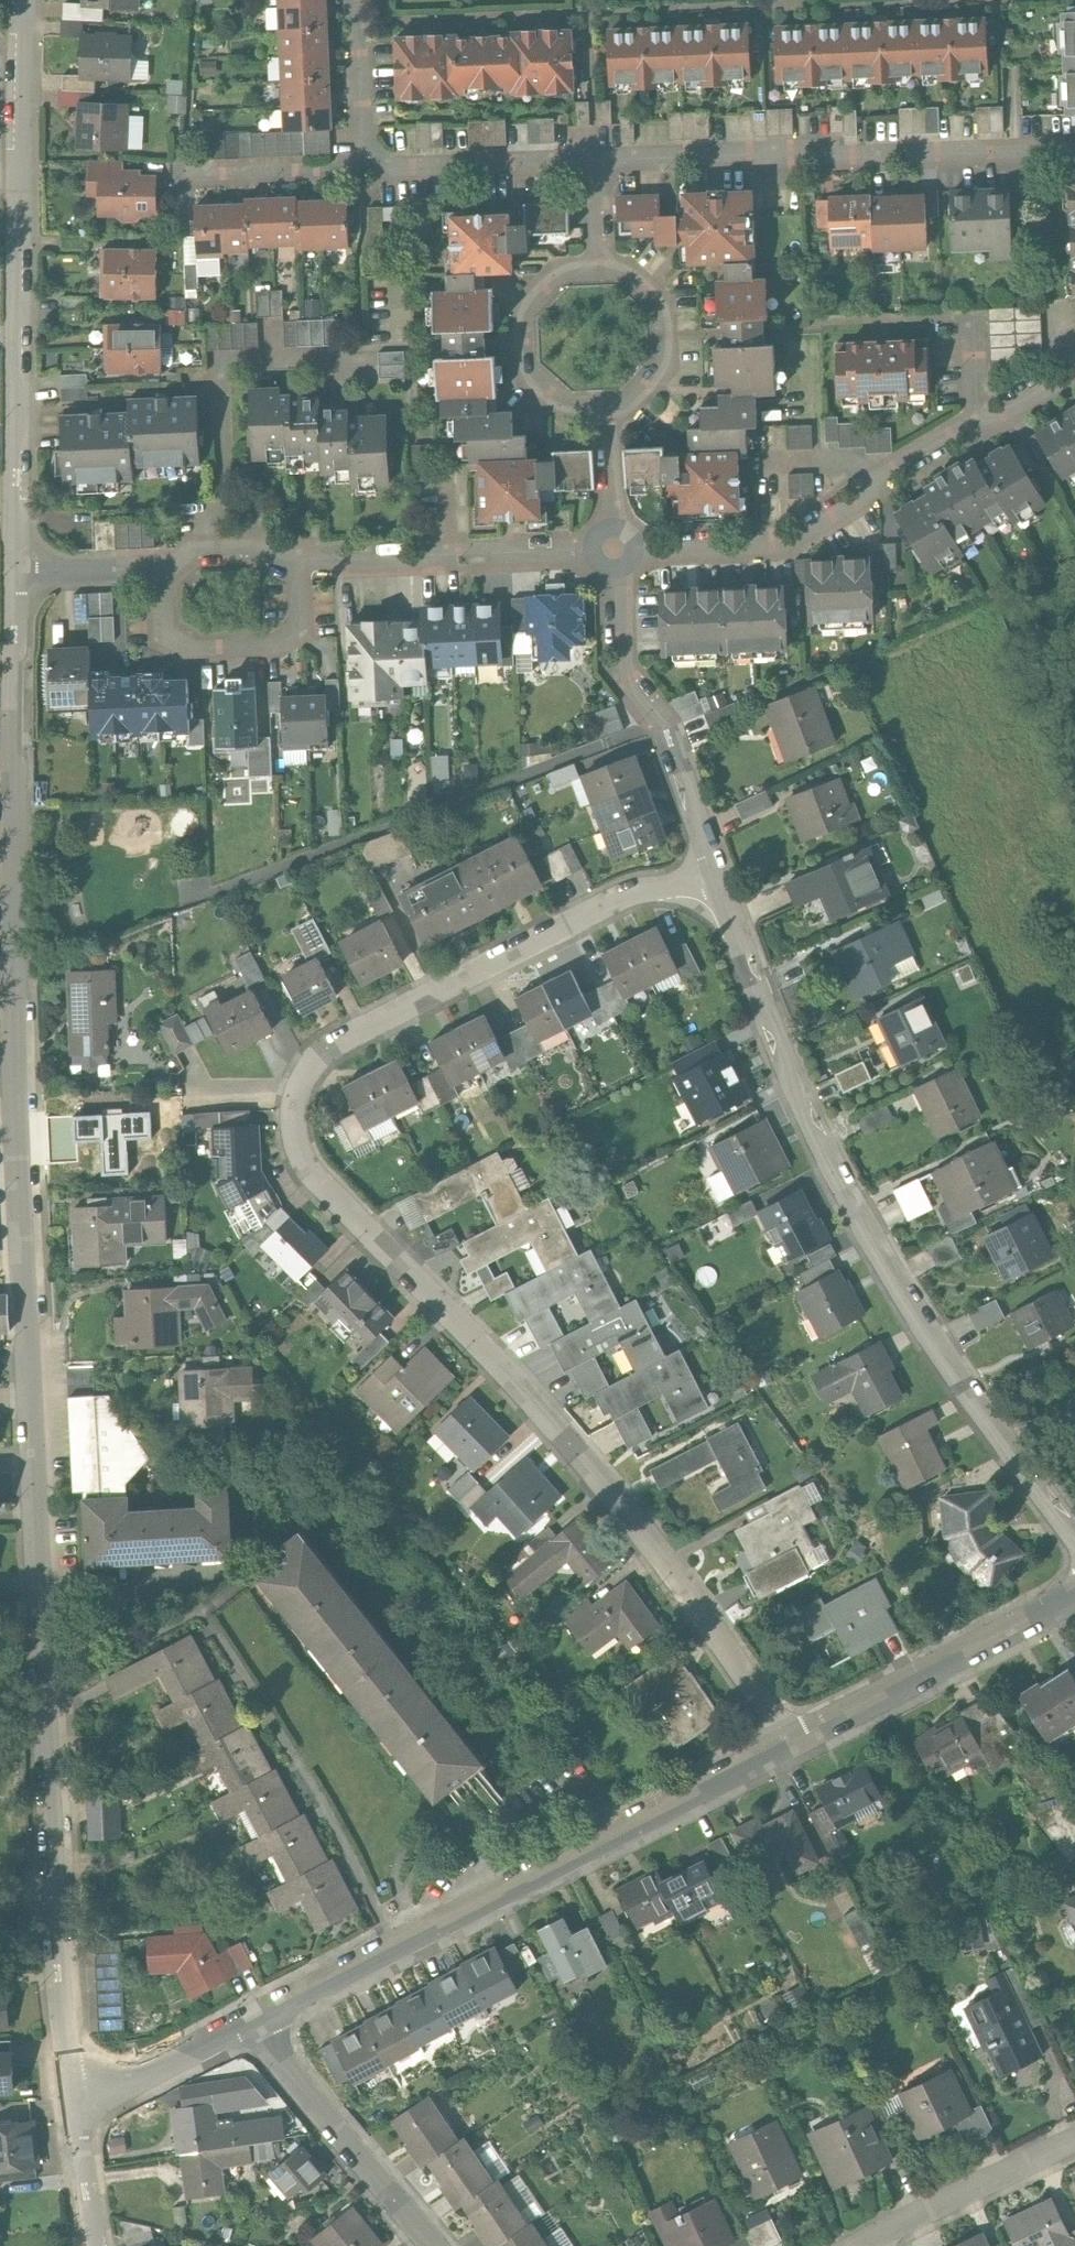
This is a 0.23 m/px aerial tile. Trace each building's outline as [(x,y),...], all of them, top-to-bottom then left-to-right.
[(83,4),(85,6),(85,7),(138,10),(139,0),(83,0),(83,4)] [(327,4),(279,6),(280,32),(328,29),(327,4)] [(1064,115),(1060,8),(999,10),(1001,68),(1010,68),(1019,68),(1020,117),(1064,115)] [(1069,9),(1069,14),(1063,14),(1066,88),(1074,88),(1074,9),(1069,9)] [(944,21),(927,22),(928,24),(916,24),(918,75),(938,74),(939,81),(967,80),(967,73),(988,72),(986,21),(973,22),(973,20),(957,21),(957,19),(944,20),(944,21)] [(888,22),(874,22),(875,24),(858,25),(858,26),(847,27),(849,78),(869,77),(870,84),(898,83),(898,76),(918,75),(916,24),(904,24),(904,23),(888,23),(888,22)] [(720,25),(707,25),(707,27),(691,27),(691,29),(679,30),(681,81),(702,80),(702,86),(730,85),(730,79),(751,78),(749,27),(737,27),(736,26),(720,26),(720,25)] [(819,25),(805,25),(805,27),(789,28),(789,29),(777,30),(779,81),(800,80),(800,86),(829,85),(829,79),(849,78),(847,27),(835,27),(835,26),(819,26),(819,25)] [(651,27),(638,28),(638,30),(622,30),(622,32),(609,33),(611,84),(633,83),(633,89),(661,88),(661,82),(681,81),(679,30),(667,30),(667,28),(651,29),(651,27)] [(328,29),(280,32),(282,57),(330,55),(328,29)] [(525,32),(511,33),(511,37),(500,38),(499,37),(491,37),(491,36),(478,37),(478,38),(469,38),(469,39),(458,40),(458,35),(444,36),(443,35),(410,36),(410,37),(396,38),(399,99),(404,99),(404,101),(426,100),(425,98),(436,98),(436,99),(455,98),(455,97),(460,97),(460,92),(464,92),(464,94),(482,93),(482,91),(491,91),(491,92),(509,92),(509,90),(513,90),(513,94),(518,94),(518,96),(540,95),(540,93),(548,93),(548,94),(570,93),(570,92),(575,92),(572,30),(558,31),(558,30),(525,31),(525,32)] [(114,36),(101,35),(101,37),(84,37),(82,76),(82,78),(96,78),(129,80),(131,39),(114,38),(114,36)] [(330,55),(282,57),(283,82),(331,80),(330,55)] [(82,78),(82,76),(63,76),(63,91),(80,92),(95,93),(96,78),(82,78)] [(331,80),(283,82),(284,107),(332,105),(331,80)] [(1066,88),(1066,91),(1068,115),(1073,115),(1074,124),(1074,88),(1066,88)] [(80,108),(80,92),(63,91),(58,92),(58,108),(80,108)] [(612,101),(598,102),(600,126),(613,126),(612,101)] [(590,102),(577,103),(578,127),(591,126),(590,102)] [(127,107),(80,105),(80,108),(79,147),(126,149),(127,107)] [(332,105),(284,107),(285,132),(304,131),(331,130),(333,130),(332,105)] [(843,107),(830,108),(831,134),(844,133),(844,111),(843,107)] [(1003,107),(977,108),(978,134),(1004,133),(1003,107)] [(926,108),(900,109),(901,135),(927,134),(926,108)] [(939,108),(926,108),(927,134),(940,134),(939,108)] [(793,109),(766,110),(768,136),(794,135),(793,109)] [(766,110),(753,111),(755,137),(768,136),(766,110)] [(857,111),(844,111),(844,133),(845,138),(858,137),(857,111)] [(709,112),(683,113),(684,140),(710,139),(709,112)] [(683,113),(670,114),(671,140),(684,140),(683,113)] [(635,116),(622,117),(622,143),(635,142),(635,116)] [(555,119),(529,120),(530,145),(556,143),(555,119)] [(506,121),(469,123),(470,147),(507,145),(506,121)] [(443,124),(418,125),(420,149),(444,148),(443,124)] [(331,130),(304,131),(305,145),(331,143),(331,130)] [(304,131),(291,132),(292,157),(305,156),(305,145),(304,131)] [(285,132),(278,133),(279,157),(292,157),(291,132),(285,132)] [(238,133),(225,134),(226,160),(239,159),(238,133)] [(251,133),(238,133),(239,159),(252,159),(252,158),(252,134),(251,133)] [(265,133),(252,134),(252,158),(266,158),(265,133)] [(278,133),(265,133),(266,158),(279,157),(278,133)] [(212,134),(199,135),(200,161),(213,160),(212,134)] [(225,134),(212,134),(213,160),(226,160),(225,134)] [(331,143),(305,145),(305,156),(305,158),(332,156),(331,143)] [(123,162),(87,162),(87,186),(100,186),(101,180),(122,180),(123,162)] [(122,180),(101,180),(100,186),(100,213),(119,214),(119,215),(123,219),(135,219),(139,215),(139,214),(155,214),(155,180),(122,180)] [(1009,190),(952,192),(954,250),(993,248),(993,258),(1012,258),(1009,190)] [(938,191),(925,191),(925,196),(926,218),(939,217),(938,191)] [(730,194),(730,192),(707,193),(708,195),(686,196),(687,215),(661,216),(660,198),(618,199),(619,222),(633,221),(633,234),(660,233),(660,245),(688,244),(689,265),(726,263),(754,262),(753,244),(755,243),(754,212),(752,212),(751,194),(730,194)] [(925,196),(898,197),(900,247),(900,250),(914,249),(913,247),(927,246),(926,218),(925,196)] [(898,197),(872,199),(873,240),(874,251),(887,250),(887,248),(900,247),(898,197)] [(297,198),(271,199),(273,247),(298,246),(297,202),(297,198)] [(872,198),(844,200),(844,207),(833,208),(834,242),(873,240),(872,199),(872,198)] [(271,199),(245,200),(246,204),(248,248),(249,248),(273,247),(271,199)] [(347,200),(322,201),(324,249),(349,248),(349,234),(348,208),(347,200)] [(222,201),(205,202),(206,206),(196,207),(198,264),(199,276),(221,275),(220,258),(224,257),(224,253),(223,253),(221,205),(222,205),(222,201)] [(297,202),(298,246),(298,250),(324,249),(322,201),(297,202)] [(569,203),(525,205),(526,225),(511,225),(511,214),(452,217),(453,244),(453,249),(454,274),(454,275),(476,274),(476,275),(513,273),(513,253),(529,252),(528,235),(570,233),(569,203)] [(222,205),(221,205),(223,253),(224,253),(249,252),(249,248),(248,248),(246,204),(222,205)] [(361,207),(348,208),(349,234),(362,233),(361,207)] [(382,208),(368,208),(369,233),(383,232),(382,208)] [(157,251),(102,250),(102,274),(157,275),(157,251)] [(754,262),(726,263),(727,281),(718,281),(719,320),(724,320),(724,334),(764,332),(764,319),(769,318),(767,279),(754,279),(754,262)] [(198,264),(185,265),(186,291),(199,290),(199,276),(198,264)] [(157,275),(102,274),(102,298),(157,299),(157,275)] [(476,274),(454,275),(454,274),(447,275),(448,291),(433,292),(435,333),(445,332),(445,346),(486,344),(485,331),(495,330),(493,289),(477,290),(476,275),(476,274)] [(283,291),(269,292),(271,318),(284,317),(283,291)] [(269,292),(256,292),(257,318),(271,318),(269,292)] [(88,298),(62,298),(62,311),(88,311),(88,298)] [(1041,307),(1015,308),(1017,360),(1044,359),(1041,307)] [(1015,308),(988,309),(991,375),(1018,374),(1017,360),(1015,308)] [(336,320),(297,321),(298,348),(338,346),(336,320)] [(297,321),(284,322),(285,348),(298,348),(297,321)] [(257,323),(205,325),(206,351),(259,349),(257,323)] [(136,325),(105,326),(105,350),(161,349),(161,325),(143,325),(143,324),(136,324),(136,325)] [(724,334),(724,347),(715,347),(717,387),(734,386),(734,394),(720,395),(721,406),(702,407),(703,428),(703,429),(747,427),(747,428),(758,427),(756,395),(777,394),(775,345),(765,345),(765,332),(764,332),(724,334)] [(927,340),(837,344),(839,396),(859,395),(859,402),(871,401),(871,404),(886,404),(886,401),(909,400),(909,393),(930,392),(927,340)] [(486,344),(445,346),(446,359),(436,359),(438,400),(442,400),(443,417),(456,416),(457,440),(470,440),(470,439),(514,437),(514,436),(513,412),(489,413),(489,398),(497,398),(496,357),(486,357),(486,344)] [(161,349),(105,350),(106,374),(137,373),(137,374),(144,374),(144,373),(162,373),(161,349)] [(405,351),(378,352),(379,366),(406,365),(405,351)] [(406,365),(379,366),(379,380),(406,379),(406,365)] [(87,375),(60,376),(61,389),(87,388),(87,375)] [(281,390),(261,391),(261,386),(248,387),(248,400),(253,400),(254,430),(250,430),(250,445),(255,444),(255,458),(287,457),(287,463),(301,463),(301,460),(321,459),(322,459),(319,409),(320,409),(320,399),(304,400),(304,397),(291,397),(291,394),(281,395),(281,390)] [(87,388),(61,389),(62,402),(88,401),(87,388)] [(198,397),(129,400),(129,413),(130,413),(132,468),(133,468),(201,465),(200,445),(204,444),(203,431),(199,431),(198,397)] [(377,418),(359,418),(359,416),(349,416),(349,412),(335,412),(335,408),(320,409),(319,409),(322,459),(321,459),(322,473),(343,472),(343,475),(355,474),(355,486),(389,484),(388,470),(393,470),(392,456),(388,456),(386,426),(391,426),(390,413),(377,413),(377,418)] [(1073,412),(1071,410),(1070,411),(1070,412),(1049,425),(1051,427),(1039,435),(1051,455),(1049,457),(1056,469),(1059,468),(1064,476),(1074,470),(1074,411),(1073,412)] [(129,413),(62,416),(63,450),(57,451),(58,475),(64,475),(65,484),(134,481),(133,468),(132,468),(130,413),(129,413)] [(838,417),(825,418),(826,442),(840,442),(839,424),(838,417)] [(865,422),(839,424),(840,442),(840,448),(866,447),(865,429),(865,422)] [(812,425),(787,426),(788,450),(813,449),(812,425)] [(709,460),(682,461),(682,455),(665,456),(664,447),(625,449),(626,488),(666,487),(666,484),(672,483),(672,496),(681,496),(682,513),(741,510),(739,452),(748,452),(747,428),(747,427),(703,429),(703,428),(690,429),(691,454),(708,454),(709,460)] [(892,428),(865,429),(866,447),(867,454),(893,452),(892,428)] [(1039,435),(1038,433),(1027,439),(1040,462),(1049,457),(1051,455),(1039,435)] [(514,437),(470,439),(470,440),(471,464),(480,464),(481,489),(482,489),(482,494),(482,510),(483,510),(483,521),(493,520),(494,521),(510,520),(510,519),(515,519),(515,520),(531,519),(542,518),(541,508),(542,508),(541,489),(556,488),(556,491),(595,490),(594,450),(554,452),(555,461),(538,461),(538,468),(511,469),(511,462),(528,462),(527,436),(514,436),(514,437)] [(1036,464),(1023,442),(1012,448),(1025,471),(1036,464)] [(1012,448),(1011,447),(1005,451),(1003,448),(991,455),(993,458),(988,461),(987,458),(978,463),(976,460),(963,467),(961,464),(949,471),(981,525),(999,515),(1001,517),(1010,511),(1016,521),(1045,504),(1037,492),(1041,489),(1034,478),(1030,480),(1025,471),(1012,448)] [(949,471),(936,478),(939,482),(926,489),(928,493),(919,498),(921,501),(916,503),(915,501),(902,508),(904,511),(898,514),(918,547),(914,550),(921,561),(925,559),(932,571),(961,554),(955,544),(964,538),(963,536),(981,525),(949,471)] [(814,473),(789,475),(790,499),(815,498),(814,473)] [(154,522),(141,523),(142,549),(155,548),(154,522)] [(128,523),(115,524),(116,550),(129,550),(128,523)] [(129,523),(128,523),(129,550),(142,549),(141,523),(129,523)] [(896,543),(883,544),(884,570),(898,569),(896,543)] [(883,557),(870,558),(871,582),(884,581),(883,557)] [(846,558),(834,558),(834,560),(809,561),(809,583),(810,606),(809,607),(809,617),(811,619),(811,623),(873,620),(872,607),(874,605),(874,595),(872,594),(871,582),(870,558),(846,559),(846,558)] [(808,559),(796,560),(797,584),(809,583),(809,561),(808,559)] [(796,584),(784,584),(784,587),(785,609),(797,608),(796,584)] [(746,589),(723,590),(725,652),(786,649),(786,645),(788,643),(788,634),(786,632),(785,609),(784,587),(758,589),(758,587),(745,587),(746,589)] [(723,590),(700,591),(699,590),(687,590),(687,592),(662,593),(664,637),(662,639),(662,649),(664,650),(665,655),(725,652),(723,590)] [(566,591),(547,592),(547,598),(529,599),(530,633),(541,633),(542,653),(549,659),(562,659),(569,652),(568,643),(585,643),(583,596),(566,597),(566,591)] [(113,593),(88,594),(90,643),(115,641),(113,593)] [(87,594),(74,595),(75,619),(88,619),(87,594)] [(529,599),(512,599),(513,627),(514,634),(530,633),(529,599)] [(499,607),(474,608),(476,663),(500,662),(502,662),(500,627),(499,607)] [(474,608),(449,609),(451,664),(476,663),(474,608)] [(449,609),(423,610),(424,623),(425,623),(427,665),(428,665),(451,664),(449,609)] [(415,621),(400,622),(403,683),(428,682),(428,665),(427,665),(425,623),(424,623),(415,623),(415,621)] [(400,622),(350,624),(352,672),(349,672),(350,684),(352,684),(353,706),(379,704),(378,698),(404,697),(403,683),(400,622)] [(513,627),(500,627),(502,662),(500,662),(500,667),(515,667),(514,634),(513,627)] [(90,650),(50,652),(52,706),(92,705),(90,650)] [(139,676),(111,678),(110,672),(91,673),(94,730),(101,730),(111,740),(115,740),(115,730),(130,729),(130,736),(141,735),(139,676)] [(164,680),(154,675),(139,676),(141,735),(141,736),(190,733),(191,733),(190,720),(190,718),(194,717),(194,703),(189,704),(188,679),(164,680)] [(339,679),(326,680),(327,695),(327,711),(329,711),(340,710),(339,679)] [(282,682),(269,683),(270,713),(281,713),(283,713),(283,697),(282,682)] [(256,687),(244,688),(243,685),(228,686),(228,688),(216,689),(218,738),(214,738),(215,753),(230,752),(230,748),(248,748),(258,747),(258,738),(256,687)] [(815,688),(770,705),(779,727),(784,725),(797,759),(836,744),(815,688)] [(292,697),(283,697),(283,713),(281,713),(282,729),(284,729),(285,750),(307,749),(304,690),(291,691),(292,697)] [(317,690),(304,690),(307,749),(329,748),(328,727),(330,727),(329,711),(327,711),(327,695),(317,696),(317,690)] [(696,691),(673,700),(678,712),(680,711),(700,703),(696,691)] [(700,703),(680,711),(684,723),(707,714),(702,702),(700,703)] [(739,702),(707,714),(713,731),(745,719),(739,702)] [(616,706),(591,715),(600,740),(625,730),(616,706)] [(204,720),(190,720),(191,733),(190,733),(191,746),(205,745),(204,720)] [(271,738),(258,738),(258,747),(248,748),(249,778),(273,776),(271,738)] [(448,780),(447,753),(429,754),(430,781),(448,780)] [(632,756),(589,773),(600,802),(644,784),(632,756)] [(575,764),(549,774),(554,788),(581,778),(575,764)] [(840,780),(791,799),(806,841),(855,822),(840,780)] [(48,781),(35,781),(35,806),(48,806),(48,781)] [(644,784),(600,802),(611,829),(654,812),(644,784)] [(767,790),(737,804),(745,822),(775,808),(767,790)] [(654,812),(611,829),(622,857),(665,840),(654,812)] [(359,845),(369,864),(396,850),(386,831),(359,845)] [(519,837),(460,868),(484,915),(543,885),(532,864),(519,837)] [(583,869),(571,845),(557,852),(570,876),(583,869)] [(854,853),(846,856),(846,858),(790,882),(800,906),(833,892),(843,916),(884,898),(864,851),(855,855),(854,853)] [(570,876),(557,852),(544,858),(557,883),(570,876)] [(557,883),(544,858),(532,864),(543,885),(545,889),(557,883)] [(460,868),(401,898),(426,945),(484,915),(460,868)] [(394,913),(380,885),(366,892),(380,920),(387,916),(394,913)] [(314,919),(301,925),(315,953),(322,950),(328,946),(314,919)] [(896,922),(834,953),(857,1000),(891,983),(885,970),(913,956),(896,922)] [(386,927),(345,948),(362,981),(403,960),(386,927)] [(658,929),(631,943),(652,984),(678,970),(679,970),(669,952),(658,929)] [(631,943),(604,957),(616,980),(625,997),(626,997),(652,984),(631,943)] [(686,944),(669,952),(679,970),(678,970),(683,981),(701,972),(686,944)] [(233,957),(244,986),(261,979),(250,950),(233,957)] [(318,959),(284,976),(303,1012),(337,995),(318,959)] [(115,970),(72,972),(76,1065),(109,1064),(107,1004),(116,1003),(115,970)] [(571,973),(545,987),(565,1027),(591,1014),(592,1014),(584,997),(571,973)] [(625,997),(616,980),(600,989),(614,1016),(631,1007),(626,997),(625,997)] [(545,987),(518,1000),(539,1041),(565,1027),(545,987)] [(253,989),(210,1012),(231,1051),(274,1028),(253,989)] [(600,989),(584,997),(592,1014),(591,1014),(597,1025),(614,1016),(600,989)] [(920,999),(879,1018),(892,1043),(897,1040),(908,1062),(943,1045),(920,999)] [(194,1044),(178,1015),(162,1024),(177,1053),(194,1044)] [(483,1017),(458,1030),(479,1071),(503,1059),(504,1058),(496,1041),(483,1017)] [(458,1030),(431,1044),(443,1068),(452,1085),(479,1071),(458,1030)] [(513,1032),(496,1041),(504,1058),(503,1059),(509,1070),(528,1060),(513,1032)] [(715,1041),(673,1063),(680,1076),(722,1055),(715,1041)] [(680,1076),(676,1078),(685,1096),(693,1092),(706,1119),(750,1096),(727,1052),(722,1055),(680,1076)] [(398,1061),(372,1074),(392,1115),(418,1102),(419,1102),(410,1085),(398,1061)] [(863,1062),(836,1075),(844,1093),(872,1080),(863,1062)] [(443,1068),(427,1076),(442,1105),(458,1096),(452,1085),(443,1068)] [(955,1068),(920,1084),(930,1104),(924,1107),(938,1136),(978,1117),(955,1068)] [(372,1074),(343,1089),(356,1114),(364,1130),(365,1129),(392,1115),(372,1074)] [(427,1076),(410,1085),(419,1102),(418,1102),(424,1114),(442,1105),(427,1076)] [(886,1104),(856,1118),(864,1134),(894,1120),(886,1104)] [(152,1112),(74,1116),(76,1142),(79,1142),(103,1141),(104,1175),(130,1174),(128,1140),(153,1138),(152,1112)] [(364,1130),(356,1114),(339,1123),(353,1150),(371,1141),(365,1129),(364,1130)] [(76,1142),(74,1116),(47,1117),(50,1164),(79,1162),(79,1142),(76,1142)] [(763,1122),(711,1149),(722,1171),(709,1178),(721,1201),(734,1194),(786,1168),(763,1122)] [(225,1157),(226,1181),(220,1182),(233,1207),(240,1203),(268,1189),(259,1172),(257,1126),(217,1127),(218,1158),(225,1157)] [(993,1140),(953,1160),(954,1162),(935,1171),(943,1187),(950,1183),(957,1197),(942,1205),(949,1220),(972,1209),(1010,1190),(1001,1171),(1007,1168),(993,1140)] [(497,1153),(413,1196),(424,1218),(480,1189),(485,1198),(491,1195),(505,1221),(527,1210),(497,1153)] [(920,1179),(896,1190),(903,1206),(927,1194),(920,1179)] [(268,1189),(240,1203),(256,1232),(264,1223),(279,1209),(268,1189)] [(799,1192),(761,1212),(777,1244),(782,1241),(790,1256),(785,1259),(785,1260),(827,1238),(818,1220),(815,1222),(799,1192)] [(167,1197),(123,1199),(123,1204),(107,1205),(107,1198),(90,1199),(90,1205),(76,1206),(77,1233),(83,1233),(84,1258),(104,1257),(104,1262),(125,1262),(124,1236),(145,1235),(145,1241),(168,1240),(167,1197)] [(505,1221),(464,1242),(474,1263),(529,1235),(535,1247),(542,1243),(555,1268),(578,1256),(549,1199),(527,1210),(505,1221)] [(751,1201),(727,1213),(734,1227),(757,1214),(751,1201)] [(972,1209),(949,1220),(954,1232),(978,1221),(972,1209)] [(1032,1213),(989,1234),(1000,1256),(996,1258),(1006,1278),(1047,1259),(1040,1244),(1045,1241),(1032,1213)] [(314,1243),(288,1219),(274,1233),(263,1245),(264,1246),(298,1279),(326,1250),(317,1241),(314,1243)] [(256,1232),(244,1244),(256,1255),(264,1246),(263,1245),(274,1233),(264,1223),(256,1232)] [(452,1230),(428,1242),(435,1256),(459,1245),(452,1230)] [(830,1243),(807,1255),(812,1267),(829,1259),(836,1255),(830,1243)] [(621,1308),(591,1250),(578,1256),(555,1268),(515,1288),(507,1292),(519,1314),(525,1311),(548,1299),(573,1287),(579,1298),(587,1294),(600,1319),(621,1308)] [(812,1267),(802,1272),(808,1285),(835,1271),(829,1259),(812,1267)] [(374,1307),(352,1285),(356,1281),(346,1270),(326,1290),(314,1302),(336,1323),(345,1314),(356,1325),(352,1329),(367,1345),(368,1345),(381,1332),(394,1319),(378,1303),(374,1307)] [(808,1285),(798,1290),(811,1316),(815,1315),(825,1333),(862,1314),(853,1296),(848,1296),(835,1271),(808,1285)] [(508,1272),(484,1284),(492,1300),(507,1292),(515,1288),(508,1272)] [(317,1280),(300,1297),(309,1307),(314,1302),(326,1290),(317,1280)] [(175,1287),(129,1289),(130,1317),(135,1316),(136,1341),(157,1340),(158,1346),(178,1345),(175,1287)] [(1056,1291),(1014,1312),(1025,1334),(1030,1331),(1037,1346),(1073,1328),(1062,1308),(1065,1307),(1056,1291)] [(0,1296),(0,1314),(10,1313),(9,1295),(0,1296)] [(548,1299),(525,1311),(543,1347),(551,1343),(552,1344),(566,1337),(548,1299)] [(667,1357),(638,1300),(621,1308),(600,1319),(566,1337),(552,1344),(562,1365),(568,1361),(587,1398),(595,1394),(609,1387),(590,1351),(617,1337),(623,1348),(631,1344),(644,1369),(667,1357)] [(998,1300),(971,1314),(979,1331),(1006,1317),(998,1300)] [(0,1314),(0,1332),(12,1331),(10,1313),(0,1314)] [(367,1345),(353,1359),(363,1370),(391,1343),(381,1332),(368,1345),(367,1345)] [(878,1343),(812,1376),(823,1398),(850,1384),(867,1415),(902,1397),(883,1360),(886,1359),(878,1343)] [(372,1402),(387,1418),(392,1414),(405,1427),(454,1378),(426,1349),(392,1382),(372,1402)] [(609,1387),(595,1394),(605,1414),(612,1411),(629,1444),(651,1433),(634,1400),(661,1386),(668,1399),(675,1395),(687,1419),(709,1408),(680,1351),(667,1357),(644,1369),(609,1387)] [(94,1366),(69,1368),(70,1382),(95,1381),(94,1366)] [(231,1367),(185,1369),(186,1397),(191,1397),(192,1422),(212,1421),(213,1426),(233,1425),(231,1367)] [(381,1372),(361,1391),(372,1402),(392,1382),(381,1372)] [(95,1381),(70,1382),(75,1491),(85,1490),(85,1498),(101,1497),(96,1396),(95,1381)] [(128,1484),(150,1457),(110,1395),(96,1396),(101,1497),(128,1496),(128,1484)] [(507,1439),(471,1399),(442,1426),(453,1439),(455,1438),(466,1449),(460,1454),(474,1469),(507,1439)] [(933,1411),(910,1423),(916,1434),(927,1429),(938,1423),(933,1411)] [(916,1434),(910,1423),(883,1436),(902,1473),(911,1468),(918,1483),(947,1468),(927,1429),(916,1434)] [(753,1455),(737,1424),(707,1439),(708,1442),(674,1460),(683,1478),(718,1461),(731,1485),(712,1495),(720,1511),(765,1488),(749,1457),(753,1455)] [(560,1499),(524,1459),(486,1493),(472,1506),(473,1507),(488,1524),(506,1508),(525,1529),(543,1513),(543,1514),(560,1499)] [(674,1460),(651,1471),(661,1490),(683,1478),(674,1460)] [(467,1472),(448,1489),(457,1500),(477,1483),(467,1472)] [(477,1483),(457,1500),(467,1512),(473,1507),(472,1506),(486,1493),(477,1483)] [(772,1514),(736,1532),(747,1553),(749,1551),(758,1569),(748,1574),(759,1596),(806,1572),(786,1532),(800,1525),(791,1506),(804,1499),(797,1485),(767,1500),(772,1514)] [(200,1513),(129,1517),(128,1496),(101,1497),(85,1498),(89,1565),(232,1557),(228,1490),(199,1492),(200,1513)] [(991,1492),(947,1497),(952,1539),(964,1538),(971,1555),(963,1563),(994,1587),(1024,1553),(1003,1535),(996,1517),(991,1492)] [(610,1564),(576,1523),(558,1537),(537,1555),(507,1578),(523,1597),(568,1560),(586,1583),(610,1564)] [(549,1527),(528,1544),(537,1555),(558,1537),(549,1527)] [(477,1768),(304,1545),(308,1541),(301,1531),(285,1544),(292,1553),(259,1578),(435,1801),(477,1768)] [(659,1628),(629,1586),(596,1609),(572,1626),(587,1647),(616,1627),(630,1648),(659,1628)] [(876,1643),(849,1592),(824,1605),(820,1599),(796,1612),(805,1629),(829,1616),(851,1657),(876,1643)] [(589,1598),(564,1616),(572,1626),(596,1609),(589,1598)] [(899,1632),(886,1608),(871,1616),(883,1640),(899,1632)] [(214,1684),(190,1637),(129,1668),(136,1682),(138,1685),(170,1669),(177,1683),(174,1684),(183,1700),(214,1684)] [(674,1653),(625,1687),(640,1705),(648,1700),(649,1702),(654,1699),(671,1724),(664,1729),(678,1749),(721,1718),(690,1673),(689,1674),(674,1653)] [(129,1668),(108,1679),(115,1693),(136,1682),(129,1668)] [(1042,1686),(1041,1683),(1021,1695),(1049,1740),(1074,1724),(1074,1679),(1069,1669),(1042,1686)] [(183,1700),(158,1713),(167,1731),(199,1714),(205,1726),(203,1728),(212,1744),(242,1729),(219,1682),(214,1684),(183,1700)] [(1030,1752),(1001,1713),(988,1723),(1014,1757),(1018,1762),(1030,1752)] [(1014,1757),(988,1723),(973,1731),(965,1717),(928,1737),(927,1734),(915,1740),(936,1779),(952,1770),(949,1765),(972,1752),(979,1764),(988,1759),(993,1768),(1014,1757)] [(270,1774),(246,1727),(242,1729),(212,1744),(186,1758),(195,1776),(226,1760),(232,1772),(229,1774),(238,1790),(270,1774)] [(113,1736),(87,1737),(88,1753),(114,1752),(113,1736)] [(865,1765),(818,1789),(838,1827),(855,1818),(851,1810),(881,1795),(865,1765)] [(238,1790),(215,1802),(224,1820),(255,1804),(262,1817),(259,1818),(267,1834),(299,1818),(275,1771),(270,1774),(238,1790)] [(116,1794),(90,1795),(91,1811),(117,1809),(116,1794)] [(794,1813),(764,1828),(760,1819),(733,1832),(751,1867),(786,1849),(797,1872),(818,1861),(794,1813)] [(267,1834),(242,1847),(252,1865),(283,1849),(289,1862),(287,1863),(296,1879),(327,1863),(303,1816),(299,1818),(267,1834)] [(833,1833),(823,1838),(834,1859),(843,1853),(833,1833)] [(734,1859),(721,1837),(707,1845),(720,1867),(734,1859)] [(296,1879),(271,1892),(280,1910),(310,1894),(317,1907),(313,1909),(323,1927),(356,1910),(331,1861),(327,1863),(296,1879)] [(703,1861),(662,1882),(674,1906),(681,1920),(722,1899),(703,1861)] [(656,1871),(618,1890),(637,1926),(674,1906),(662,1882),(656,1871)] [(861,1907),(844,1916),(861,1946),(877,1937),(861,1907)] [(626,1932),(615,1909),(601,1916),(612,1939),(626,1932)] [(575,1940),(564,1918),(542,1929),(566,1978),(605,1959),(591,1931),(575,1940)] [(205,1927),(175,1929),(175,1937),(150,1939),(151,1959),(172,1958),(194,1997),(231,1979),(218,1957),(206,1935),(205,1927)] [(121,1940),(95,1941),(100,2034),(126,2033),(121,1940)] [(242,1944),(229,1951),(241,1974),(254,1967),(242,1944)] [(241,1974),(229,1951),(218,1957),(231,1979),(241,1974)] [(497,1951),(464,1968),(464,1969),(481,2001),(514,1984),(497,1951)] [(1016,1966),(997,1975),(1006,1993),(1010,2002),(1013,2001),(1018,2010),(1020,2009),(1030,2029),(1043,2022),(1016,1966)] [(464,1969),(431,1986),(432,1987),(449,2021),(482,2004),(481,2001),(464,1969)] [(432,1987),(399,2004),(400,2006),(417,2039),(450,2022),(449,2021),(432,1987)] [(0,1989),(0,2029),(10,2028),(8,1989),(0,1989)] [(1018,2010),(1013,2001),(1010,2002),(1006,1993),(1000,1996),(998,1992),(976,2002),(993,2040),(985,2044),(987,2049),(991,2047),(1004,2074),(1043,2056),(1030,2029),(1020,2009),(1018,2010)] [(400,2006),(367,2023),(368,2025),(385,2058),(418,2042),(417,2039),(400,2006)] [(368,2025),(334,2042),(352,2077),(386,2060),(385,2058),(368,2025)] [(334,2042),(319,2049),(337,2085),(352,2077),(334,2042)] [(0,2053),(0,2090),(14,2089),(13,2053),(0,2053)] [(950,2069),(901,2092),(908,2107),(906,2108),(920,2137),(955,2121),(971,2113),(970,2110),(950,2069)] [(241,2075),(210,2091),(212,2101),(252,2086),(241,2075)] [(210,2091),(183,2095),(185,2108),(212,2104),(212,2101),(210,2091)] [(888,2119),(875,2091),(859,2099),(864,2109),(866,2108),(874,2126),(888,2119)] [(426,2098),(396,2119),(416,2150),(414,2152),(423,2166),(431,2161),(456,2144),(426,2098)] [(185,2108),(176,2110),(182,2154),(250,2144),(254,2143),(252,2127),(217,2132),(212,2104),(185,2108)] [(982,2105),(970,2110),(971,2113),(955,2121),(967,2145),(995,2132),(982,2105)] [(849,2127),(815,2142),(834,2181),(874,2163),(877,2169),(891,2162),(874,2126),(866,2108),(864,2109),(845,2118),(849,2127)] [(0,2124),(0,2167),(37,2163),(38,2163),(34,2123),(12,2125),(12,2122),(0,2124)] [(775,2123),(755,2132),(758,2138),(734,2150),(748,2179),(755,2176),(764,2196),(801,2178),(775,2123)] [(456,2144),(431,2161),(452,2192),(449,2194),(459,2208),(466,2203),(492,2186),(461,2141),(456,2144)] [(250,2144),(182,2154),(188,2199),(225,2194),(221,2168),(253,2164),(250,2144)] [(302,2148),(285,2162),(271,2173),(291,2197),(305,2186),(309,2191),(326,2177),(302,2148)] [(0,2167),(0,2176),(0,2181),(38,2177),(37,2163),(0,2167)] [(466,2203),(486,2234),(484,2236),(491,2245),(499,2245),(526,2227),(496,2183),(492,2186),(466,2203)] [(683,2216),(683,2215),(678,2217),(681,2223),(663,2231),(670,2245),(726,2245),(732,2243),(731,2240),(713,2202),(683,2216)] [(1005,2225),(1015,2245),(1073,2245),(1068,2235),(1052,2202),(1005,2225)] [(315,2240),(320,2245),(382,2245),(352,2210),(315,2240)] [(745,2233),(751,2245),(781,2245),(784,2245),(772,2220),(745,2233)] [(499,2245),(544,2245),(530,2225),(526,2227),(499,2245)] [(731,2240),(732,2243),(726,2245),(751,2245),(745,2233),(731,2240)] [(960,2245),(985,2245),(980,2236),(960,2245)]
